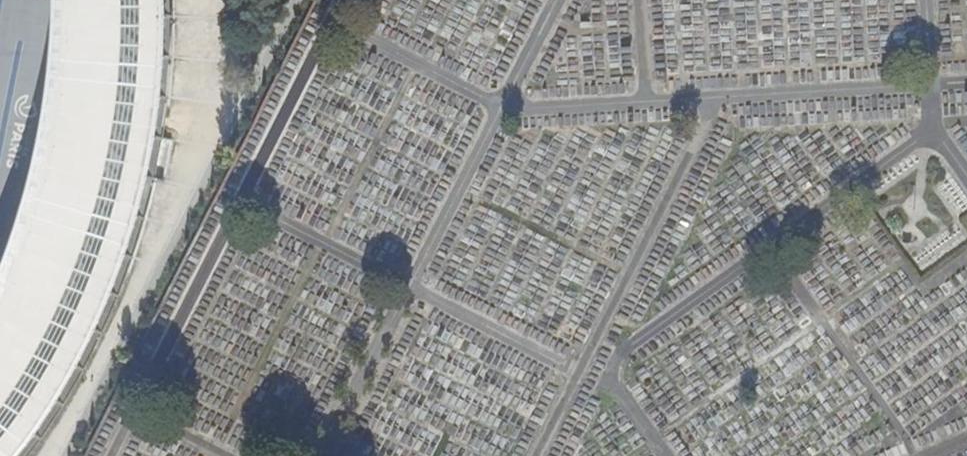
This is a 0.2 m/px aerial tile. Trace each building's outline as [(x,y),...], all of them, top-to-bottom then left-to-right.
[(50,416),(84,356),(102,316),(118,281),(128,249),(141,209),(149,173),(157,132),(163,82),(165,43),(166,2),(166,0),(34,0),(20,89),(0,177),(0,455),(18,455),(50,416)]
